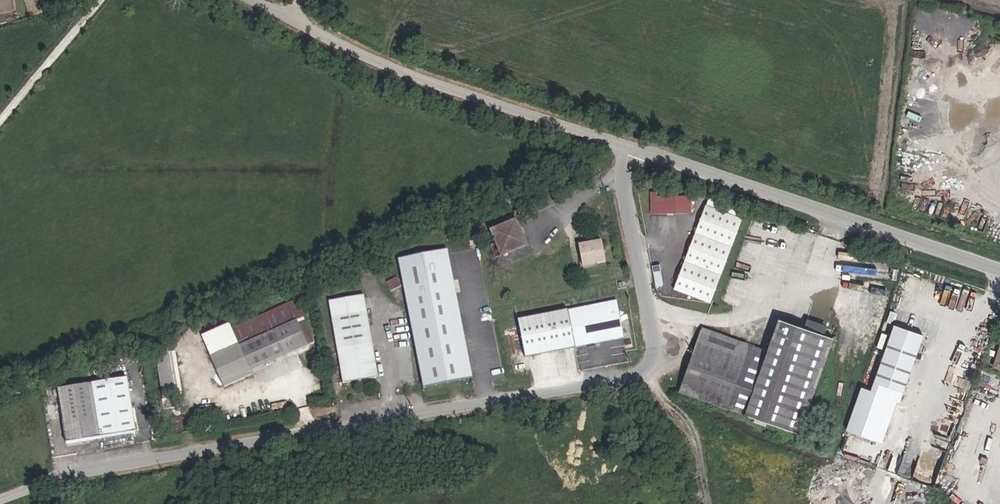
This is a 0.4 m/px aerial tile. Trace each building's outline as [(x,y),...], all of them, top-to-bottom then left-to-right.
[(46,9),(43,0),(26,0),(30,14),(46,9)] [(651,213),(691,211),(690,193),(657,195),(657,191),(650,191),(651,213)] [(979,225),(984,203),(957,196),(955,204),(939,200),(935,214),(979,225)] [(706,202),(673,289),(710,303),(743,216),(706,202)] [(490,230),(501,258),(528,247),(517,220),(490,230)] [(582,267),(605,262),(601,240),(578,244),(582,267)] [(398,262),(423,388),(472,378),(447,252),(398,262)] [(377,378),(364,296),(329,301),(343,384),(377,378)] [(567,311),(574,347),(626,337),(618,301),(567,311)] [(286,304),(264,316),(271,332),(295,321),(286,304)] [(574,347),(567,311),(515,321),(523,357),(574,347)] [(799,425),(829,327),(817,324),(773,311),(763,343),(696,323),(676,388),(755,412),(754,415),(766,419),(767,416),(799,425)] [(237,342),(239,346),(271,332),(264,316),(231,331),(237,342)] [(817,324),(829,327),(831,320),(820,317),(817,324)] [(903,385),(922,328),(893,318),(874,375),(903,385)] [(271,332),(239,346),(249,370),(305,346),(295,321),(271,332)] [(239,346),(237,342),(209,355),(223,386),(251,374),(249,370),(239,346)] [(175,399),(168,354),(155,356),(162,401),(175,399)] [(126,381),(92,386),(57,392),(65,444),(101,438),(134,433),(126,381)]
